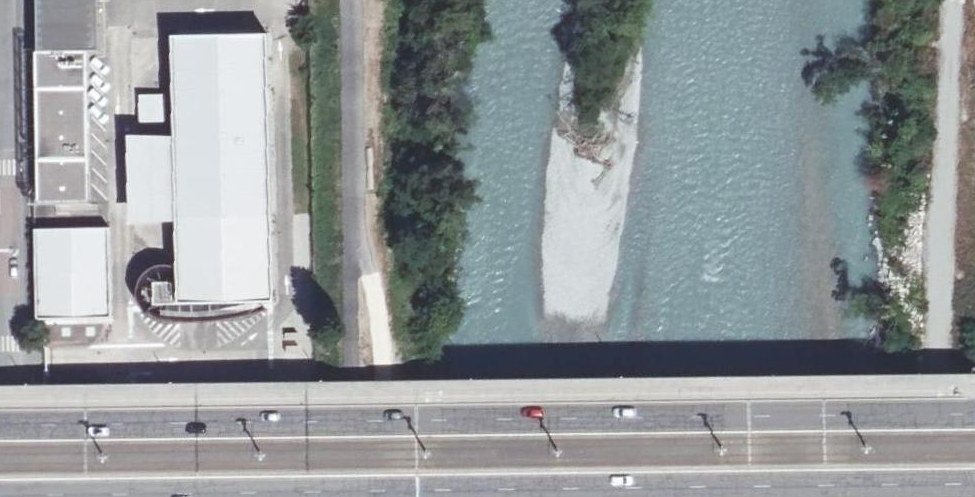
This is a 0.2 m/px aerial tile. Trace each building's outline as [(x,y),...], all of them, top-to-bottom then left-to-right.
[(40,199),(86,199),(84,52),(97,52),(97,0),(37,0),(40,199)] [(270,302),(267,35),(169,36),(170,140),(133,140),(135,217),(172,217),(173,280),(149,281),(149,304),(270,302)] [(138,97),(139,125),(164,124),(162,96),(138,97)] [(37,319),(110,318),(108,228),(35,230),(37,319)]
